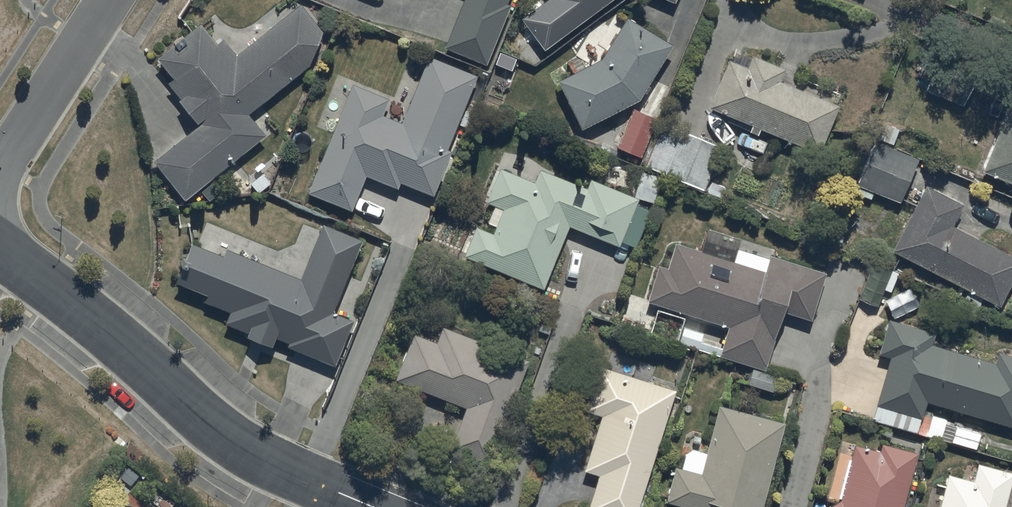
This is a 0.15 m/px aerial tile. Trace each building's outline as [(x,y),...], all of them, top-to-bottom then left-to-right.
[(442,49),(485,65),(508,3),(507,3),(508,0),(461,0),(442,49)] [(520,18),(543,50),(612,0),(546,0),(520,18)] [(198,23),(154,58),(171,78),(164,83),(177,99),(174,101),(195,127),(153,161),(184,199),(263,136),(246,115),(306,66),(319,31),(297,4),(234,56),(220,39),(214,43),(198,23)] [(670,44),(624,18),(599,60),(556,82),(579,129),(639,100),(670,44)] [(931,41),(917,75),(928,80),(924,89),(962,104),(979,61),(931,41)] [(727,59),(707,106),(749,126),(747,131),(757,135),(760,128),(816,152),(837,105),(777,80),(782,70),(749,55),(744,66),(727,59)] [(474,75),(425,56),(400,124),(379,116),(386,96),(349,82),(307,192),(351,209),(364,175),(397,188),(399,183),(432,196),(450,150),(446,148),(474,75)] [(980,171),(1011,184),(1011,106),(1007,104),(980,171)] [(632,110),(615,146),(640,157),(656,121),(632,110)] [(872,140),(854,183),(898,201),(915,157),(872,140)] [(497,168),(483,201),(502,210),(492,234),(474,226),(462,254),(540,287),(567,225),(617,247),(620,241),(634,247),(649,212),(631,204),(633,199),(588,180),(584,189),(538,169),(532,183),(497,168)] [(925,186),(891,251),(998,305),(1011,278),(1011,256),(949,224),(960,203),(925,186)] [(358,238),(321,224),(299,278),(225,249),(223,256),(186,241),(170,282),(204,296),(201,303),(226,313),(222,324),(246,333),(245,337),(270,347),(274,338),(286,343),(284,348),(331,366),(349,320),(329,312),(358,238)] [(645,302),(656,306),(646,338),(672,347),(682,314),(727,328),(718,356),(763,370),(781,313),(810,321),(824,272),(766,255),(763,270),(673,242),(665,268),(657,266),(645,302)] [(922,413),(925,402),(1011,427),(1011,356),(997,352),(994,362),(930,344),(933,331),(887,318),(877,354),(888,357),(869,418),(916,433),(916,432),(975,449),(980,433),(950,424),(950,421),(922,413)] [(411,334),(394,378),(466,407),(449,449),(488,464),(529,361),(441,326),(434,343),(411,334)] [(587,506),(636,506),(674,391),(599,366),(585,410),(600,415),(583,470),(596,474),(587,506)] [(717,405),(705,452),(685,447),(679,470),(672,468),(663,503),(677,506),(760,506),(782,422),(717,405)] [(880,444),(878,451),(853,445),(838,502),(830,506),(900,506),(914,453),(880,444)] [(975,463),(971,481),(947,474),(938,506),(1003,506),(1011,473),(975,463)]
